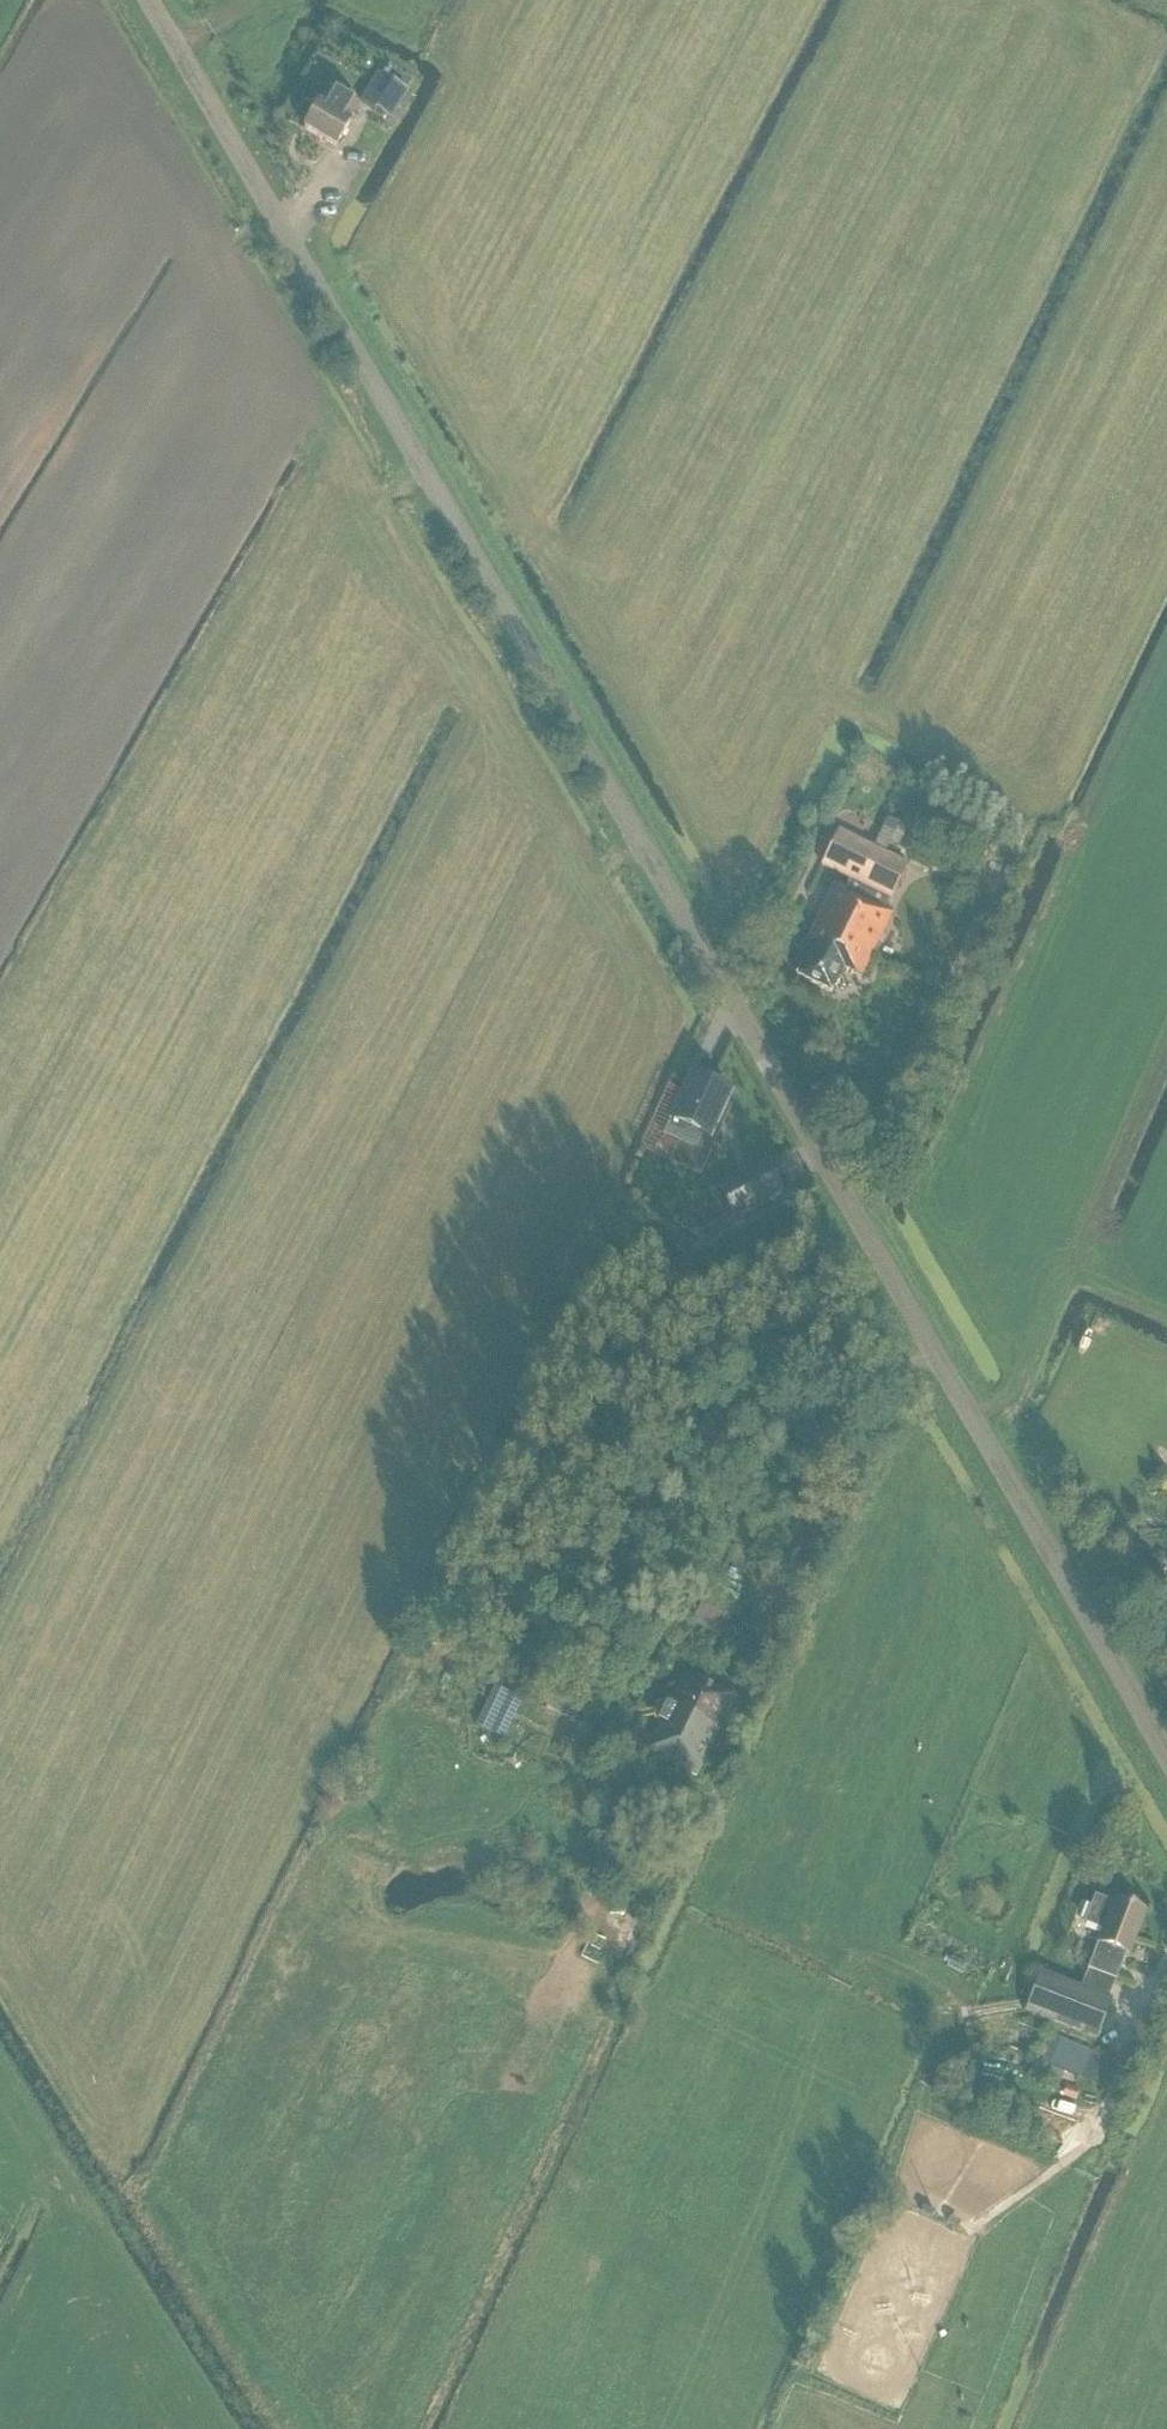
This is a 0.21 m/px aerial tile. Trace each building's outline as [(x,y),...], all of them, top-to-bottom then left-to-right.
[(376,110),(394,82),(380,72),(362,101),(376,110)] [(359,105),(329,87),(319,104),(319,103),(304,129),(335,147),(350,122),(350,121),(359,105)] [(901,823),(889,818),(877,843),(889,849),(901,823)] [(814,926),(872,955),(893,913),(883,908),(889,898),(891,899),(908,864),(839,830),(822,865),(850,879),(845,889),(835,884),(814,926)] [(861,976),(872,955),(814,926),(796,962),(802,965),(797,975),(832,992),(844,967),(861,976)] [(691,1074),(663,1135),(696,1150),(703,1133),(710,1136),(730,1093),(722,1089),(722,1088),(691,1074)] [(745,1177),(720,1190),(734,1215),(758,1202),(745,1177)] [(721,1633),(731,1606),(705,1596),(695,1623),(721,1633)] [(715,1727),(729,1697),(686,1676),(672,1703),(650,1693),(643,1706),(661,1715),(645,1746),(662,1755),(661,1758),(677,1766),(671,1778),(691,1788),(697,1775),(720,1729),(715,1727)] [(503,1741),(521,1704),(493,1691),(475,1727),(503,1741)] [(1129,1953),(1146,1911),(1114,1899),(1098,1941),(1099,1941),(1081,1986),(1042,1971),(1027,2010),(1096,2037),(1111,1998),(1109,1997),(1126,1952),(1129,1953)] [(1093,2085),(1106,2056),(1048,2030),(1027,2075),(1057,2088),(1064,2072),(1093,2085)]
